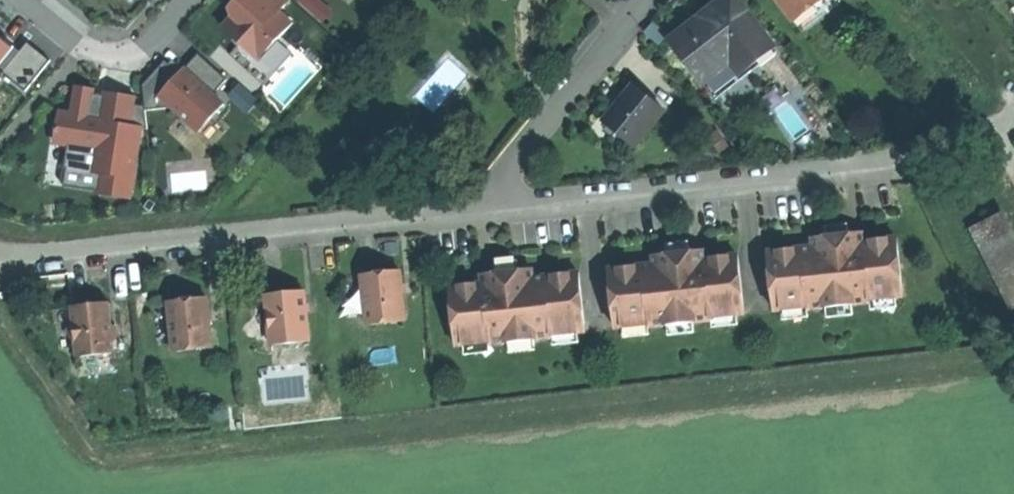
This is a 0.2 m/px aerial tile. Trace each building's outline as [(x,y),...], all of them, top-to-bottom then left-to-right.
[(240,5),(234,11),(236,13),(224,27),(242,43),(245,40),(260,54),(275,38),(278,40),(294,23),(281,10),(290,0),(245,0),(240,5)] [(700,82),(733,57),(739,66),(769,44),(734,0),(725,0),(670,42),(700,82)] [(807,10),(814,4),(819,0),(773,0),(790,22),(807,10)] [(807,10),(814,19),(821,14),(818,10),(826,4),(823,0),(819,0),(814,4),(807,10)] [(807,10),(790,22),(800,36),(817,23),(814,19),(807,10)] [(9,46),(0,38),(0,57),(9,46)] [(28,90),(53,60),(29,40),(4,70),(28,90)] [(733,57),(700,82),(713,99),(742,77),(776,52),(769,44),(739,66),(733,57)] [(227,78),(200,53),(188,65),(181,73),(166,60),(144,84),(146,105),(147,109),(173,106),(200,131),(225,103),(214,93),(227,78)] [(436,109),(470,74),(453,58),(420,93),(436,109)] [(614,98),(599,113),(613,126),(608,130),(624,145),(658,109),(629,82),(614,98)] [(148,127),(147,109),(146,105),(136,103),(137,96),(106,91),(104,103),(99,103),(93,102),(95,88),(77,85),(73,114),(60,113),(56,140),(70,141),(66,166),(69,167),(66,184),(99,190),(98,192),(132,198),(142,136),(136,135),(137,126),(148,127)] [(613,126),(599,113),(595,117),(608,130),(613,126)] [(1002,214),(972,229),(1013,311),(1013,239),(1002,214)] [(905,298),(899,240),(866,244),(866,235),(836,238),(815,241),(815,249),(770,254),(776,312),(809,309),(809,311),(828,309),(829,319),(855,317),(854,307),(874,305),(874,301),(905,298)] [(746,316),(740,257),(707,260),(706,253),(676,255),(655,257),(656,267),(612,271),(617,329),(650,326),(650,328),(670,326),(670,337),(696,334),(695,324),(714,322),(714,319),(746,316)] [(587,333),(581,275),(535,279),(534,271),(507,273),(484,276),(485,285),(452,288),(458,347),(490,343),(490,346),(510,344),(511,354),(537,351),(536,341),(556,339),(555,337),(587,333)] [(408,322),(403,273),(381,275),(365,277),(370,326),(408,322)] [(312,342),(308,292),(289,294),(269,296),(274,346),(312,342)] [(215,348),(210,299),(191,300),(172,302),(177,352),(215,348)] [(116,354),(113,305),(94,306),(75,307),(76,327),(71,330),(72,339),(78,342),(79,357),(116,354)]
